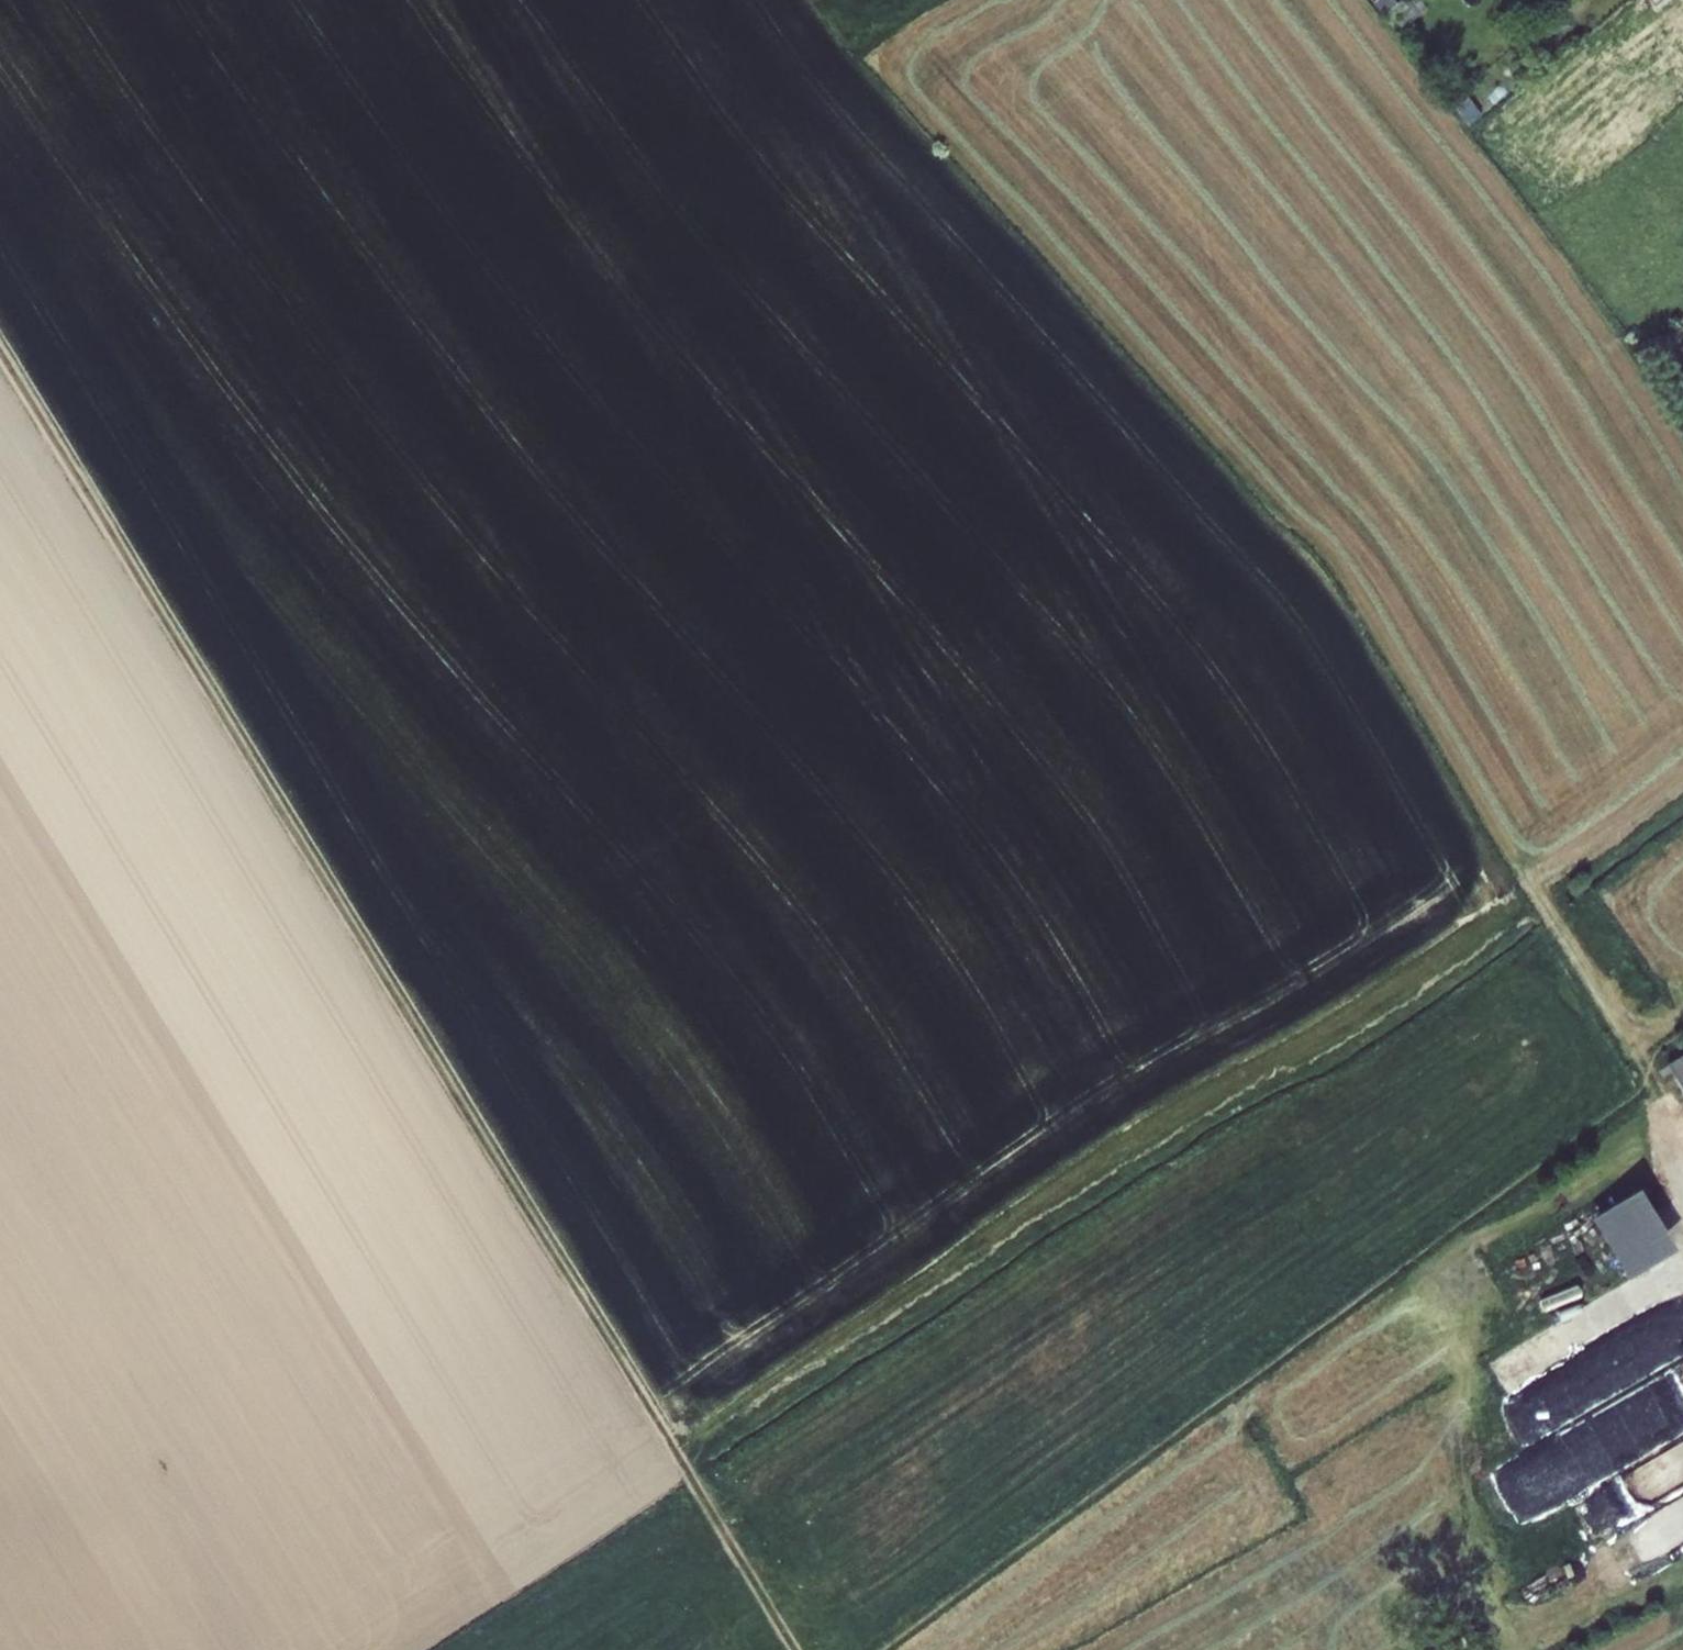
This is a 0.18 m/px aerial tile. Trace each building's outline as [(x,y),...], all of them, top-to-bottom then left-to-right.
[(1393,16),(1403,27),(1424,8),(1418,0),(1412,0),(1393,16)] [(1468,97),(1453,108),(1466,124),(1480,113),(1468,97)] [(1666,1065),(1682,1093),(1682,1055),(1666,1065)] [(1639,1189),(1590,1219),(1628,1279),(1676,1250),(1639,1189)] [(1682,1353),(1682,1315),(1644,1329),(1651,1349),(1659,1346),(1664,1360),(1682,1353)] [(1649,1458),(1668,1492),(1682,1484),(1682,1439),(1649,1458)] [(1682,1545),(1682,1527),(1669,1500),(1638,1517),(1646,1531),(1619,1545),(1633,1571),(1682,1545)]
